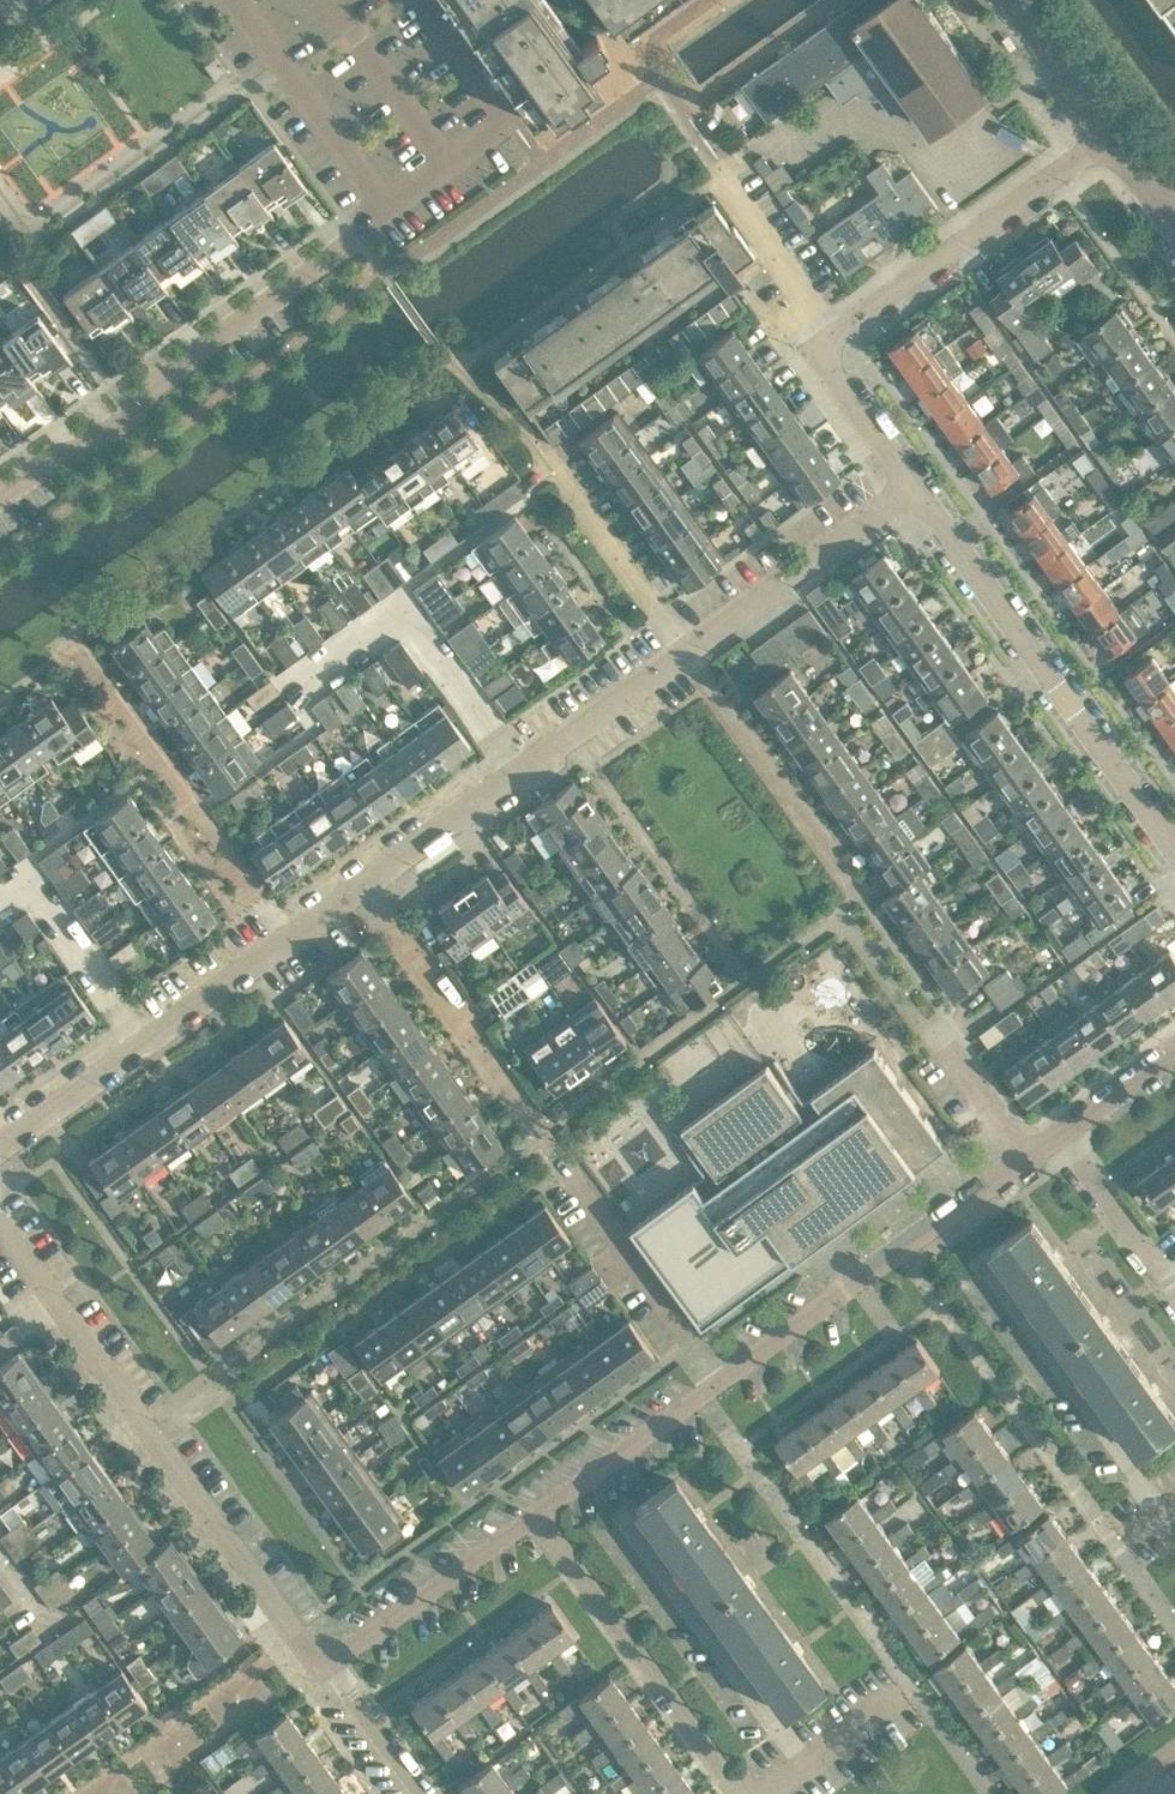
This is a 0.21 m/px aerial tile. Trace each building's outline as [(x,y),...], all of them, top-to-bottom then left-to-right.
[(509,91),(530,121),(532,120),(550,107),(556,116),(565,109),(566,110),(568,108),(569,108),(583,98),(585,96),(585,95),(594,89),(587,80),(593,76),(595,74),(593,72),(592,73),(586,65),(603,53),(602,53),(605,51),(600,44),(603,41),(602,39),(596,32),(595,30),(572,47),(538,0),(443,0),(509,91)] [(572,47),(595,30),(596,32),(602,39),(603,41),(610,37),(621,30),(616,23),(613,18),(599,0),(538,0),(572,47)] [(613,18),(616,23),(621,29),(623,31),(665,0),(599,0),(613,18)] [(930,131),(986,91),(922,0),(860,0),(741,84),(768,122),(827,80),(843,102),(861,89),(875,94),(890,114),(908,101),(930,131)] [(1174,14),(1174,0),(1165,0),(1174,14)] [(215,79),(226,71),(215,55),(203,64),(215,79)] [(716,112),(724,106),(718,98),(710,104),(716,112)] [(220,122),(210,129),(218,140),(227,133),(220,122)] [(742,144),(743,144),(751,138),(741,124),(732,130),(742,144)] [(276,199),(281,206),(307,188),(273,141),(237,167),(266,207),(266,206),(276,199)] [(773,169),(773,168),(763,154),(754,161),(764,175),(773,169)] [(818,235),(819,236),(846,274),(939,208),(911,169),(896,179),(883,160),(867,172),(881,191),(818,235)] [(779,164),(773,168),(773,169),(764,175),(776,191),(791,180),(779,164)] [(271,214),(266,206),(266,207),(237,167),(203,192),(231,232),(232,231),(241,224),(247,232),(271,214)] [(150,193),(158,187),(149,174),(140,180),(150,193)] [(794,199),(784,185),(776,191),(786,205),(794,199)] [(237,239),(232,231),(231,232),(203,192),(167,217),(196,257),(197,257),(206,250),(212,257),(237,239)] [(752,251),(752,250),(732,223),(729,226),(712,202),(492,362),(522,403),(712,265),(726,284),(740,274),(733,265),(752,251)] [(816,230),(806,216),(798,222),(808,236),(816,230)] [(202,264),(197,257),(196,257),(167,217),(133,243),(161,283),(162,282),(172,275),(177,282),(202,264)] [(82,222),(70,230),(79,243),(91,234),(82,222)] [(1025,254),(1049,288),(1075,269),(1083,280),(1099,269),(1077,237),(1061,249),(1051,235),(1025,254)] [(167,289),(162,282),(161,283),(133,243),(98,268),(126,308),(127,307),(137,300),(142,308),(167,289)] [(1049,288),(1025,254),(999,273),(1008,285),(992,297),(1037,359),(1054,347),(1025,306),(1049,288)] [(132,315),(127,307),(126,308),(98,268),(62,294),(91,334),(102,326),(107,333),(132,315)] [(723,302),(732,314),(744,305),(735,293),(723,302)] [(732,314),(723,302),(710,311),(719,323),(732,314)] [(978,321),(987,315),(979,303),(970,309),(978,321)] [(1103,358),(1137,334),(1118,307),(1084,332),(1103,358)] [(719,323),(710,311),(697,320),(706,333),(719,323)] [(40,370),(46,377),(71,359),(37,312),(1,338),(30,378),(31,377),(40,370)] [(913,325),(916,329),(891,347),(908,371),(946,344),(926,315),(913,325)] [(987,315),(978,321),(987,333),(996,326),(987,315)] [(706,333),(697,320),(684,330),(693,342),(706,333)] [(707,378),(746,349),(731,328),(691,356),(707,378)] [(693,342),(684,330),(671,339),(681,351),(693,342)] [(1122,384),(1155,360),(1137,334),(1103,358),(1122,384)] [(31,377),(30,378),(1,338),(0,339),(0,399),(5,396),(11,403),(36,384),(31,377)] [(681,351),(671,339),(659,348),(668,360),(681,351)] [(946,344),(908,371),(925,394),(951,376),(963,367),(946,344)] [(668,360),(659,348),(646,357),(655,370),(668,360)] [(722,399),(761,370),(746,349),(707,378),(722,399)] [(1021,362),(1013,350),(1004,356),(1012,368),(1021,362)] [(655,370),(646,357),(633,367),(642,379),(655,370)] [(1045,360),(1034,367),(1044,381),(1054,374),(1045,361),(1045,360)] [(1140,410),(1174,385),(1155,360),(1122,384),(1140,410)] [(1029,373),(1021,362),(1012,368),(1020,380),(1029,373)] [(642,379),(633,367),(620,376),(629,388),(642,379)] [(737,420),(777,391),(761,370),(722,399),(737,420)] [(629,388),(620,376),(607,385),(616,398),(629,388)] [(942,418),(968,399),(951,376),(925,394),(942,418)] [(673,403),(682,396),(672,383),(663,389),(673,403)] [(616,398),(607,385),(595,395),(604,407),(616,398)] [(1174,423),(1174,386),(1174,385),(1140,410),(1159,435),(1174,423)] [(673,403),(663,389),(654,396),(663,410),(673,403)] [(752,441),(792,412),(777,391),(737,420),(752,441)] [(604,407),(595,395),(582,404),(591,416),(604,407)] [(673,403),(682,416),(692,410),(682,396),(673,403)] [(1046,415),(1055,408),(1046,397),(1037,403),(1046,415)] [(968,399),(942,418),(959,441),(985,423),(985,422),(968,399)] [(1063,406),(1072,419),(1082,412),(1073,399),(1063,406)] [(673,403),(663,410),(673,423),(682,416),(673,403)] [(591,416),(582,404),(569,413),(578,426),(591,416)] [(451,459),(450,459),(458,469),(483,451),(451,407),(427,425),(451,459)] [(1077,440),(1055,408),(1046,415),(1068,446),(1077,440)] [(593,460),(633,432),(617,410),(578,439),(593,460)] [(792,412),(752,441),(767,462),(807,433),(792,412)] [(1072,419),(1082,433),(1092,426),(1082,412),(1072,419)] [(578,426),(569,413),(556,423),(565,435),(578,426)] [(1002,446),(1014,437),(997,413),(985,422),(985,423),(959,441),(976,465),(1002,446)] [(706,443),(715,436),(706,422),(696,429),(706,443)] [(565,435),(556,423),(543,432),(552,444),(565,435)] [(1159,435),(1174,458),(1174,423),(1159,435)] [(427,425),(403,442),(427,476),(426,477),(434,487),(447,477),(440,467),(450,459),(451,459),(427,425)] [(608,481),(648,452),(633,432),(593,460),(608,481)] [(690,433),(681,440),(691,454),(700,447),(690,433)] [(767,462),(783,483),(822,454),(807,433),(767,462)] [(716,456),(725,449),(715,436),(706,443),(716,456)] [(403,442),(379,460),(403,494),(402,494),(410,504),(434,487),(426,477),(427,476),(403,442)] [(1002,446),(976,465),(993,489),(1018,471),(1023,478),(1035,470),(1023,453),(1012,460),(1002,446)] [(710,460),(700,447),(691,454),(700,467),(710,460)] [(1097,455),(1109,471),(1119,464),(1108,448),(1097,455)] [(648,452),(608,481),(624,502),(663,473),(648,452)] [(822,454),(783,483),(798,505),(838,476),(822,454)] [(379,460),(355,477),(354,477),(370,500),(377,510),(386,522),(399,512),(392,502),(402,494),(403,494),(379,460)] [(727,471),(736,485),(746,478),(736,464),(727,471)] [(1109,471),(1120,487),(1130,480),(1119,464),(1109,471)] [(355,477),(347,465),(322,483),(346,517),(346,518),(353,528),(377,510),(370,500),(354,477),(355,477)] [(1087,473),(1096,484),(1106,476),(1098,465),(1087,473)] [(624,502),(639,523),(679,494),(663,473),(624,502)] [(721,496),(730,489),(721,475),(711,482),(721,496)] [(1105,497),(1114,490),(1115,489),(1106,476),(1096,484),(1105,497)] [(1026,535),(1052,516),(1062,509),(1040,477),(1009,499),(1014,507),(1009,510),(1026,535)] [(746,478),(736,485),(746,498),(756,491),(746,478)] [(298,501),(322,535),(329,545),(342,536),(335,525),(346,518),(346,517),(322,483),(298,501)] [(493,515),(517,498),(507,485),(483,503),(493,515)] [(730,489),(721,496),(731,509),(740,502),(730,489)] [(679,494),(639,523),(654,544),(694,515),(679,494)] [(1144,521),(1153,534),(1174,518),(1174,501),(1174,499),(1144,521)] [(305,563),(329,545),(322,535),(298,501),(274,518),(298,552),(305,563)] [(472,511),(481,524),(493,515),(483,503),(472,511)] [(768,508),(758,515),(769,529),(778,522),(768,508)] [(1121,519),(1130,531),(1140,524),(1132,512),(1121,519)] [(498,564),(532,539),(514,515),(470,546),(480,560),(490,552),(498,563),(498,564)] [(669,565),(709,536),(694,515),(654,544),(669,565)] [(1052,516),(1026,535),(1043,558),(1069,539),(1052,516)] [(281,580),(305,563),(298,552),(274,518),(250,536),(274,569),(273,570),(281,580)] [(743,526),(753,540),(763,533),(752,519),(743,526)] [(1133,548),(1147,538),(1149,537),(1140,524),(1130,531),(1130,532),(1125,536),(1133,548)] [(1158,539),(1166,550),(1174,544),(1174,527),(1158,539)] [(435,539),(444,551),(458,541),(449,529),(435,539)] [(250,536),(225,553),(250,587),(249,587),(257,598),(270,588),(263,578),(273,570),(274,569),(250,536)] [(725,558),(709,536),(669,565),(685,587),(725,558)] [(422,549),(431,560),(444,551),(435,539),(422,549)] [(516,588),(549,563),(532,539),(498,564),(498,563),(488,570),(497,584),(508,577),(515,587),(516,588)] [(1069,539),(1043,558),(1060,582),(1086,563),(1069,539)] [(1174,563),(1174,545),(1166,551),(1174,563)] [(201,571),(233,615),(257,598),(249,587),(250,587),(225,553),(201,571)] [(856,611),(902,577),(885,553),(852,577),(861,590),(839,607),(830,593),(815,604),(832,628),(847,617),(847,618),(856,611)] [(387,555),(375,564),(392,588),(405,579),(387,555)] [(1155,567),(1163,578),(1173,571),(1165,560),(1155,567)] [(533,611),(533,612),(567,588),(549,563),(516,588),(515,587),(498,600),(515,624),(522,619),(533,611)] [(1086,563),(1060,582),(1077,605),(1103,587),(1086,563)] [(392,588),(375,564),(362,573),(380,597),(392,588)] [(446,584),(436,571),(412,589),(421,602),(446,584)] [(1174,590),(1174,573),(1173,571),(1163,578),(1173,591),(1174,590)] [(876,610),(886,624),(919,600),(902,577),(856,611),(862,620),(876,610)] [(340,588),(358,613),(371,603),(353,579),(340,588)] [(1103,587),(1077,605),(1094,629),(1120,610),(1103,587)] [(550,636),(584,612),(567,588),(533,612),(533,611),(522,619),(532,632),(542,625),(550,636)] [(205,614),(217,606),(207,592),(195,601),(205,614)] [(463,608),(454,595),(429,613),(439,626),(463,608)] [(316,606),(334,630),(347,621),(329,596),(316,606)] [(894,655),(903,648),(936,624),(919,600),(886,624),(895,638),(889,642),(889,648),(894,655)] [(217,606),(205,614),(215,628),(227,619),(217,606)] [(809,608),(805,611),(797,617),(814,640),(826,632),(809,608)] [(1120,610),(1094,629),(1111,653),(1137,634),(1120,610)] [(550,636),(540,643),(549,656),(560,649),(568,661),(602,636),(584,612),(550,636)] [(292,623),(310,648),(323,638),(305,614),(292,623)] [(797,617),(789,623),(786,625),(803,649),(814,640),(797,617)] [(832,628),(839,636),(853,626),(847,618),(847,617),(832,628)] [(447,637),(456,650),(480,632),(471,619),(447,637)] [(110,645),(128,670),(162,645),(162,646),(173,639),(163,625),(153,633),(144,621),(110,645)] [(920,671),(953,647),(936,624),(903,648),(920,671)] [(774,634),(791,657),(803,649),(786,625),(774,633),(774,634)] [(281,631),(268,641),(286,665),(299,656),(281,631)] [(791,657),(774,634),(762,642),(779,665),(791,657)] [(180,670),(190,663),(173,639),(162,646),(162,645),(128,670),(146,694),(179,670),(180,670)] [(382,653),(406,686),(424,673),(401,639),(382,653)] [(231,649),(241,662),(252,654),(242,641),(231,649)] [(750,650),(759,662),(767,674),(779,665),(762,642),(750,650)] [(464,661),(473,674),(498,656),(488,643),(464,661)] [(936,694),(970,670),(953,647),(920,671),(930,685),(916,695),(924,705),(937,695),(936,694)] [(241,662),(251,676),(262,667),(252,654),(241,662)] [(881,664),(875,654),(860,665),(866,674),(881,664)] [(1144,698),(1170,680),(1153,655),(1126,674),(1144,698)] [(358,670),(376,694),(389,685),(371,661),(358,670)] [(197,694),(207,687),(190,663),(180,670),(179,670),(146,694),(163,718),(197,694)] [(888,673),(881,664),(866,674),(873,683),(888,673)] [(481,685),(491,698),(515,680),(506,667),(481,685)] [(774,719),(809,693),(791,668),(756,694),(774,719)] [(970,670),(936,694),(937,695),(954,718),(987,694),(970,670)] [(846,686),(855,697),(867,689),(859,677),(846,686)] [(245,696),(254,709),(279,691),(269,678),(245,696)] [(347,678),(334,688),(352,712),(365,703),(347,678)] [(1144,698),(1161,722),(1174,712),(1174,687),(1170,680),(1144,698)] [(215,718),(225,711),(207,687),(197,694),(163,718),(180,742),(214,718),(215,718)] [(855,697),(863,709),(875,700),(867,689),(855,697)] [(809,693),(774,719),(791,743),(826,718),(809,693)] [(310,705),(326,726),(328,729),(341,720),(323,696),(310,705)] [(51,697),(26,715),(51,749),(50,749),(57,759),(96,732),(72,700),(60,709),(51,697)] [(420,729),(444,763),(469,745),(437,701),(424,711),(431,721),(420,729)] [(893,712),(899,721),(915,710),(908,701),(893,712)] [(262,720),(263,720),(272,732),(296,715),(287,702),(262,720)] [(982,757),(1016,734),(998,710),(965,733),(982,757)] [(232,743),(242,735),(225,711),(215,718),(214,718),(180,742),(198,766),(232,742),(232,743)] [(1161,722),(1174,742),(1174,712),(1161,722)] [(900,720),(915,741),(925,734),(911,713),(900,720)] [(51,749),(26,715),(2,732),(27,766),(26,767),(33,777),(47,767),(39,757),(50,749),(51,749)] [(826,718),(791,743),(809,767),(844,742),(826,718)] [(922,753),(923,753),(955,730),(946,718),(925,734),(915,741),(914,742),(922,753)] [(396,747),(420,780),(444,763),(420,729),(413,719),(400,728),(407,738),(396,746),(396,747)] [(902,737),(895,727),(894,726),(882,734),(890,746),(902,737)] [(922,753),(931,765),(963,741),(955,730),(923,753),(922,753)] [(26,767),(27,766),(2,732),(0,734),(0,780),(2,784),(9,794),(33,777),(26,767)] [(1016,734),(982,757),(999,781),(1032,757),(1016,734)] [(372,764),(396,798),(420,780),(396,747),(396,746),(389,736),(375,746),(383,756),(372,764)] [(909,748),(902,737),(890,746),(897,757),(909,748)] [(232,742),(198,766),(216,791),(260,759),(250,746),(240,753),(232,743),(232,742)] [(844,742),(809,767),(826,791),(861,766),(844,742)] [(313,754),(304,743),(291,752),(299,764),(313,754)] [(286,773),(299,764),(291,752),(278,762),(286,773)] [(348,781),(372,815),(396,798),(372,764),(365,753),(351,763),(359,773),(348,781)] [(1032,757),(999,781),(1016,804),(1049,780),(1032,757)] [(861,766),(826,791),(843,815),(879,790),(861,766)] [(323,799),(348,832),(372,815),(348,781),(341,771),(327,780),(335,791),(324,798),(323,799)] [(916,783),(924,794),(936,785),(928,774),(916,783)] [(945,785),(952,794),(967,783),(960,774),(945,785)] [(264,789),(256,777),(242,787),(251,798),(264,789)] [(602,818),(584,793),(582,794),(572,779),(525,814),(535,828),(542,823),(559,847),(600,818),(600,819),(602,818)] [(1049,780),(1016,804),(1033,828),(1066,804),(1049,780)] [(924,794),(932,805),(944,796),(936,785),(924,794)] [(251,798),(242,787),(229,796),(237,808),(251,798)] [(299,816),(324,850),(348,832),(323,799),(324,798),(317,788),(303,798),(311,808),(300,816),(299,816)] [(879,790),(843,815),(861,840),(896,814),(879,790)] [(77,816),(91,806),(83,795),(69,804),(77,816)] [(110,844),(111,844),(144,820),(126,795),(83,827),(100,851),(110,844)] [(52,817),(60,828),(77,816),(69,804),(52,817)] [(1066,804),(1033,828),(1049,851),(1083,827),(1066,804)] [(275,834),(299,867),(324,850),(299,816),(300,816),(293,806),(279,815),(287,825),(276,833),(275,834)] [(972,823),(978,831),(994,820),(987,811),(972,823)] [(896,814),(861,840),(878,864),(913,838),(896,814)] [(38,827),(47,838),(60,828),(52,817),(38,827)] [(617,842),(600,819),(600,818),(559,847),(557,848),(575,872),(617,842)] [(128,868),(162,844),(144,820),(111,844),(110,844),(100,851),(117,875),(128,868)] [(978,831),(985,841),(1000,830),(994,820),(978,831)] [(275,885),(299,867),(275,834),(276,833),(268,823),(255,833),(262,843),(250,851),(275,885)] [(960,843),(972,834),(964,823),(952,832),(960,843)] [(1,834),(0,835),(17,859),(30,850),(13,826),(1,834)] [(1083,827),(1049,851),(1066,874),(1099,850),(1083,827)] [(972,834),(960,843),(968,855),(980,845),(972,834)] [(878,864),(896,888),(919,871),(920,872),(932,864),(913,838),(878,864)] [(62,842),(37,860),(47,872),(71,855),(62,842)] [(634,865),(633,864),(617,842),(575,872),(592,896),(594,895),(593,894),(634,865)] [(145,892),(179,868),(162,844),(128,868),(117,875),(135,899),(145,892)] [(534,875),(529,869),(514,848),(502,857),(522,884),(534,875)] [(1099,850),(1066,874),(1083,898),(1116,874),(1099,850)] [(1006,869),(1012,878),(1027,867),(1021,858),(1006,869)] [(610,917),(652,887),(635,863),(633,864),(634,865),(593,894),(594,895),(610,917)] [(64,897),(88,879),(79,866),(55,884),(64,897)] [(1012,878),(1019,887),(1034,876),(1027,867),(1012,878)] [(163,917),(196,892),(179,868),(145,892),(135,899),(144,913),(155,905),(162,916),(163,917)] [(520,929),(537,917),(503,871),(491,880),(485,872),(461,889),(492,931),(512,917),(520,929)] [(902,921),(937,896),(920,872),(919,871),(896,888),(884,896),(902,921)] [(986,880),(994,891),(1006,882),(998,871),(986,880)] [(1133,898),(1116,874),(1083,898),(1100,922),(1063,949),(1070,959),(1136,911),(1129,901),(1133,898)] [(994,891),(1002,902),(1014,893),(1006,882),(994,891)] [(534,901),(543,895),(535,883),(526,890),(534,901)] [(668,912),(669,911),(652,887),(610,917),(626,940),(627,941),(667,912),(668,912)] [(455,958),(492,931),(461,889),(437,906),(443,914),(431,923),(455,958)] [(106,903),(96,890),(72,908),(81,921),(106,903)] [(214,917),(196,892),(163,917),(162,916),(152,923),(162,937),(172,929),(181,941),(214,917)] [(543,895),(534,901),(542,913),(551,906),(543,895)] [(937,896),(902,921),(919,945),(955,920),(937,896)] [(1040,915),(1046,925),(1061,914),(1054,905),(1040,915)] [(1157,906),(1121,932),(1130,944),(1165,918),(1157,906)] [(26,910),(24,912),(12,921),(24,938),(39,927),(26,910)] [(684,935),(668,912),(667,912),(627,941),(626,940),(625,941),(642,965),(684,935)] [(99,945),(123,927),(114,914),(89,932),(99,945)] [(955,920),(919,945),(937,970),(972,944),(955,920)] [(0,929),(0,950),(8,961),(21,952),(3,927),(0,929)] [(1118,952),(1130,944),(1121,932),(1109,940),(1118,952)] [(661,987),(701,958),(684,935),(642,965),(659,989),(661,987)] [(116,969),(141,951),(131,938),(107,956),(116,969)] [(559,948),(565,957),(578,948),(571,939),(559,948)] [(972,944),(937,970),(955,995),(990,969),(972,944)] [(565,957),(559,948),(548,956),(555,965),(565,957)] [(565,957),(571,965),(584,956),(578,948),(565,957)] [(1088,956),(1096,967),(1107,960),(1098,948),(1088,956)] [(344,1000),(379,975),(361,949),(326,975),(344,1000)] [(1170,999),(1174,995),(1174,956),(1170,949),(1146,966),(1170,999)] [(703,957),(701,958),(661,987),(678,1012),(720,981),(703,957)] [(514,971),(523,983),(524,985),(541,973),(531,959),(514,971)] [(1064,972),(1073,985),(1084,977),(1075,965),(1064,972)] [(1123,983),(1146,1016),(1170,999),(1146,966),(1123,983)] [(992,997),(1016,980),(1007,968),(984,985),(992,997)] [(514,971),(487,991),(496,1003),(523,983),(514,971)] [(45,1000),(69,1034),(94,1016),(62,972),(38,990),(46,1000),(45,1000)] [(361,1024),(396,999),(379,975),(344,1000),(361,1024)] [(601,995),(610,988),(602,977),(593,983),(601,995)] [(1051,982),(1060,994),(1066,990),(1057,978),(1051,982)] [(1016,980),(992,997),(1001,1009),(1024,992),(1016,980)] [(1041,989),(1050,1001),(1060,994),(1051,982),(1041,989)] [(523,983),(496,1003),(504,1014),(531,995),(524,985),(523,983)] [(1099,1000),(1123,1032),(1146,1016),(1123,983),(1099,1000)] [(610,988),(601,995),(610,1006),(619,1000),(610,988)] [(21,1018),(45,1051),(69,1034),(45,1000),(46,1000),(38,990),(25,999),(33,1009),(22,1017),(21,1018)] [(314,1021),(296,996),(284,1005),(302,1030),(314,1021)] [(570,1014),(600,1056),(624,1038),(594,996),(570,1014)] [(379,1048),(414,1023),(396,999),(361,1024),(379,1048)] [(1076,1017),(1100,1049),(1123,1032),(1099,1000),(1076,1017)] [(21,1068),(45,1051),(21,1018),(22,1017),(15,1007),(1,1017),(9,1027),(0,1033),(0,1039),(21,1068)] [(1013,1028),(1023,1020),(1014,1008),(1004,1015),(1013,1028)] [(627,1012),(618,1018),(627,1030),(636,1023),(627,1012)] [(547,1031),(577,1073),(600,1056),(570,1014),(547,1031)] [(989,1045),(1013,1028),(1004,1015),(980,1033),(989,1045)] [(1053,1034),(1076,1066),(1100,1049),(1076,1017),(1053,1034)] [(258,1036),(284,1071),(309,1053),(283,1018),(258,1036)] [(396,1072),(431,1047),(414,1023),(379,1048),(396,1072)] [(577,1073),(547,1031),(523,1048),(553,1090),(577,1073)] [(311,1043),(319,1054),(332,1045),(324,1034),(311,1043)] [(1029,1051),(1053,1083),(1076,1066),(1053,1034),(1029,1051)] [(234,1053),(259,1088),(284,1071),(258,1036),(234,1053)] [(21,1068),(0,1039),(0,1084),(21,1068)] [(319,1054),(327,1065),(341,1056),(332,1045),(319,1054)] [(413,1097),(449,1071),(431,1047),(396,1072),(413,1097)] [(704,1323),(947,1144),(876,1047),(805,1099),(798,1104),(768,1063),(683,1126),(713,1167),(705,1172),(632,1226),(704,1323)] [(1053,1083),(1029,1051),(1005,1068),(1029,1101),(1053,1083)] [(210,1071),(235,1106),(259,1088),(234,1053),(210,1071)] [(186,1088),(211,1123),(235,1106),(210,1071),(186,1088)] [(431,1121),(466,1095),(449,1071),(413,1097),(431,1121)] [(346,1092),(354,1103),(367,1093),(359,1082),(346,1092)] [(162,1106),(187,1141),(211,1123),(186,1088),(162,1106)] [(335,1114),(346,1106),(337,1093),(326,1101),(335,1114)] [(354,1103),(362,1114),(375,1105),(367,1093),(354,1103)] [(448,1145),(483,1120),(466,1095),(431,1121),(448,1145)] [(321,1104),(313,1110),(324,1126),(333,1119),(331,1116),(321,1104)] [(138,1123),(163,1158),(187,1141),(162,1106),(138,1123)] [(339,1119),(348,1132),(360,1124),(351,1111),(339,1119)] [(287,1128),(297,1141),(308,1133),(299,1120),(287,1128)] [(483,1120),(448,1145),(466,1170),(501,1145),(483,1120)] [(114,1140),(139,1176),(163,1158),(138,1123),(114,1140)] [(285,1149),(297,1141),(287,1128),(276,1137),(285,1149)] [(380,1139),(389,1151),(402,1142),(393,1130),(380,1139)] [(301,1147),(311,1160),(322,1152),(312,1139),(301,1147)] [(132,1188),(128,1183),(139,1176),(114,1140),(88,1159),(94,1166),(82,1174),(111,1214),(123,1205),(132,1188)] [(389,1151),(397,1162),(410,1153),(402,1142),(389,1151)] [(299,1168),(311,1160),(301,1147),(290,1155),(299,1168)] [(1164,1161),(1174,1176),(1174,1153),(1164,1161)] [(240,1163),(249,1176),(260,1167),(250,1155),(240,1163)] [(1174,1195),(1174,1176),(1164,1161),(1141,1177),(1161,1205),(1174,1195)] [(237,1184),(249,1176),(240,1163),(228,1172),(237,1184)] [(413,1198),(400,1179),(388,1163),(363,1181),(388,1216),(413,1198)] [(253,1182),(262,1194),(273,1186),(264,1174),(253,1182)] [(437,1191),(429,1180),(416,1189),(424,1200),(437,1191)] [(388,1216),(363,1181),(339,1198),(364,1234),(388,1216)] [(251,1202),(262,1194),(253,1182),(242,1190),(251,1202)] [(191,1198),(200,1210),(212,1202),(203,1190),(191,1198)] [(189,1219),(200,1210),(191,1198),(180,1206),(189,1219)] [(364,1234),(339,1198),(315,1216),(340,1251),(364,1234)] [(547,1254),(548,1253),(569,1238),(544,1203),(522,1219),(547,1254)] [(205,1216),(214,1229),(225,1220),(216,1208),(205,1216)] [(203,1237),(214,1229),(205,1216),(193,1225),(203,1237)] [(340,1251),(315,1216),(291,1233),(316,1268),(340,1251)] [(553,1260),(548,1253),(547,1254),(522,1219),(501,1234),(531,1276),(553,1260)] [(1042,1317),(1082,1288),(1033,1220),(993,1249),(1042,1317)] [(151,1246),(163,1238),(154,1225),(142,1233),(151,1246)] [(316,1268),(291,1233),(267,1251),(292,1286),(316,1268)] [(481,1249),(511,1291),(531,1276),(501,1234),(481,1249)] [(165,1264),(176,1256),(167,1244),(156,1252),(165,1264)] [(489,1306),(510,1291),(511,1291),(481,1249),(459,1264),(489,1306)] [(292,1286),(267,1251),(242,1268),(268,1303),(292,1286)] [(468,1321),(489,1306),(459,1264),(438,1280),(468,1321)] [(568,1282),(577,1294),(600,1277),(591,1264),(568,1282)] [(268,1303),(242,1268),(218,1286),(244,1321),(268,1303)] [(244,1321),(218,1286),(210,1274),(198,1283),(206,1295),(193,1304),(218,1339),(244,1321)] [(577,1294),(586,1306),(609,1289),(600,1277),(577,1294)] [(447,1337),(447,1336),(468,1321),(438,1280),(417,1295),(447,1337)] [(1091,1385),(1131,1356),(1082,1288),(1042,1317),(1091,1385)] [(548,1299),(553,1306),(563,1300),(558,1293),(548,1299)] [(396,1310),(426,1352),(447,1337),(417,1295),(396,1310)] [(539,1306),(544,1313),(553,1306),(548,1299),(539,1306)] [(558,1312),(563,1319),(572,1312),(567,1305),(558,1312)] [(405,1367),(426,1352),(396,1310),(375,1325),(400,1360),(405,1367)] [(548,1319),(553,1326),(563,1319),(558,1312),(548,1319)] [(607,1334),(632,1369),(653,1353),(628,1319),(607,1334)] [(506,1330),(511,1337),(521,1330),(516,1323),(506,1330)] [(379,1375),(400,1360),(375,1325),(354,1341),(379,1375)] [(497,1336),(502,1343),(511,1337),(506,1330),(497,1336)] [(586,1349),(610,1384),(632,1369),(607,1334),(586,1349)] [(516,1342),(521,1349),(530,1343),(525,1336),(516,1342)] [(923,1383),(938,1372),(940,1370),(918,1338),(891,1357),(914,1389),(928,1409),(937,1402),(923,1383)] [(341,1340),(327,1350),(333,1359),(347,1348),(341,1340)] [(506,1349),(512,1356),(521,1349),(516,1342),(506,1349)] [(589,1399),(610,1384),(586,1349),(581,1342),(559,1357),(589,1399)] [(35,1375),(18,1352),(0,1365),(0,1401),(35,1375)] [(464,1360),(469,1367),(479,1360),(474,1353),(464,1360)] [(1091,1385),(1140,1453),(1174,1427),(1174,1418),(1131,1356),(1091,1385)] [(538,1373),(568,1415),(589,1399),(559,1357),(538,1373)] [(914,1389),(891,1357),(867,1375),(890,1406),(904,1426),(913,1419),(899,1399),(914,1389)] [(455,1367),(460,1374),(469,1367),(464,1360),(455,1367)] [(355,1390),(357,1389),(370,1380),(360,1366),(345,1376),(355,1390)] [(474,1373),(479,1380),(488,1373),(483,1366),(474,1373)] [(465,1380),(470,1387),(479,1380),(474,1373),(465,1380)] [(517,1388),(547,1430),(568,1415),(538,1373),(517,1388)] [(51,1399),(35,1375),(0,1401),(17,1424),(51,1399)] [(890,1406),(867,1375),(845,1391),(868,1422),(882,1442),(890,1436),(876,1416),(890,1406)] [(326,1410),(311,1389),(304,1394),(296,1383),(274,1398),(282,1410),(269,1419),(285,1440),(326,1410)] [(422,1390),(427,1397),(437,1391),(432,1384),(422,1390)] [(495,1404),(500,1411),(526,1445),(547,1430),(517,1388),(495,1404)] [(413,1397),(418,1404),(427,1397),(422,1390),(413,1397)] [(868,1422),(845,1391),(821,1408),(844,1439),(858,1459),(866,1453),(852,1433),(868,1422)] [(432,1403),(437,1410),(446,1403),(441,1396),(432,1403)] [(35,1449),(69,1424),(51,1399),(17,1424),(35,1449)] [(422,1410),(428,1417),(437,1410),(432,1403),(422,1410)] [(372,1418),(363,1407),(363,1408),(357,1413),(364,1422),(372,1418)] [(844,1439),(821,1408),(798,1425),(820,1455),(834,1475),(843,1469),(829,1449),(844,1439)] [(976,1409),(969,1414),(945,1432),(943,1430),(924,1444),(929,1453),(949,1439),(960,1453),(991,1431),(976,1409)] [(285,1440),(300,1462),(342,1432),(326,1410),(285,1440)] [(481,1425),(505,1460),(526,1445),(500,1411),(481,1425)] [(483,1476),(505,1460),(481,1425),(476,1418),(454,1434),(483,1476)] [(52,1473),(86,1448),(69,1424),(35,1449),(52,1473)] [(820,1455),(798,1425),(776,1441),(798,1471),(796,1472),(810,1492),(819,1485),(806,1465),(820,1455)] [(977,1477),(1008,1454),(991,1431),(960,1453),(941,1467),(946,1476),(966,1462),(977,1477)] [(300,1462),(315,1483),(357,1453),(342,1432),(300,1462)] [(432,1450),(462,1491),(483,1476),(454,1434),(432,1450)] [(386,1445),(386,1444),(380,1449),(385,1455),(390,1451),(386,1445)] [(69,1498),(104,1473),(86,1448),(52,1473),(69,1498)] [(926,1458),(919,1448),(903,1459),(910,1469),(926,1458)] [(315,1483),(331,1504),(372,1474),(357,1453),(315,1483)] [(993,1500),(1025,1477),(1008,1454),(977,1477),(957,1490),(963,1499),(983,1485),(993,1500)] [(396,1458),(391,1462),(395,1469),(402,1465),(396,1458)] [(941,1467),(926,1478),(931,1487),(946,1476),(941,1467)] [(86,1522),(121,1497),(104,1473),(69,1498),(86,1522)] [(331,1504),(346,1525),(388,1495),(372,1474),(331,1504)] [(999,1508),(1013,1526),(1044,1504),(1025,1477),(993,1500),(974,1514),(980,1522),(999,1508)] [(418,1489),(422,1485),(417,1478),(411,1482),(418,1489)] [(683,1576),(723,1547),(674,1479),(634,1508),(683,1576)] [(426,1489),(425,1488),(421,1492),(427,1499),(431,1496),(426,1489)] [(858,1494),(828,1516),(827,1517),(846,1543),(877,1521),(897,1506),(891,1497),(870,1512),(858,1494)] [(404,1533),(396,1522),(403,1517),(388,1495),(346,1525),(362,1547),(374,1537),(383,1549),(404,1533)] [(104,1547),(138,1521),(121,1497),(86,1522),(104,1547)] [(1034,1556),(1065,1533),(1050,1511),(1019,1534),(1018,1532),(998,1546),(1004,1554),(1022,1541),(1034,1556)] [(29,1528),(23,1519),(0,1535),(0,1536),(8,1548),(32,1531),(29,1528)] [(138,1521),(104,1547),(123,1573),(134,1565),(157,1548),(157,1547),(138,1521)] [(877,1521),(846,1543),(863,1566),(893,1544),(914,1529),(907,1521),(888,1536),(877,1521)] [(32,1531),(8,1548),(17,1560),(40,1543),(32,1531)] [(1051,1579),(1082,1556),(1065,1533),(1034,1556),(1015,1569),(1021,1577),(1040,1564),(1051,1579)] [(151,1588),(186,1563),(169,1538),(157,1547),(157,1548),(134,1565),(151,1588)] [(893,1544),(863,1566),(880,1590),(911,1568),(931,1553),(925,1545),(905,1559),(893,1544)] [(733,1644),(772,1614),(723,1547),(683,1576),(733,1644)] [(1068,1602),(1099,1579),(1082,1556),(1051,1579),(1032,1592),(1038,1601),(1057,1587),(1068,1602)] [(168,1612),(203,1587),(186,1563),(151,1588),(168,1612)] [(67,1579),(64,1576),(58,1568),(34,1584),(43,1596),(67,1579)] [(911,1568),(880,1590),(897,1612),(928,1590),(948,1576),(942,1568),(922,1582),(911,1568)] [(75,1591),(67,1579),(43,1596),(52,1608),(75,1591)] [(1085,1626),(1117,1603),(1099,1579),(1068,1602),(1048,1616),(1055,1625),(1074,1611),(1085,1626)] [(0,1591),(0,1609),(13,1599),(4,1587),(0,1591)] [(185,1636),(220,1610),(203,1587),(168,1612),(185,1636)] [(928,1590),(897,1612),(914,1636),(945,1614),(964,1599),(959,1591),(939,1606),(928,1590)] [(992,1603),(976,1615),(981,1622),(997,1611),(992,1603)] [(1102,1649),(1133,1626),(1117,1603),(1085,1626),(1066,1639),(1072,1647),(1091,1634),(1102,1649)] [(554,1648),(571,1636),(573,1635),(551,1604),(524,1623),(546,1654),(560,1674),(569,1668),(554,1648)] [(91,1614),(99,1625),(111,1616),(103,1605),(91,1614)] [(220,1610),(185,1636),(194,1648),(190,1650),(186,1663),(195,1677),(230,1653),(225,1647),(239,1637),(220,1610)] [(772,1614),(733,1644),(782,1711),(822,1682),(772,1614)] [(945,1614),(914,1636),(929,1657),(959,1635),(961,1637),(981,1622),(975,1615),(956,1629),(945,1614)] [(119,1627),(111,1616),(99,1625),(107,1636),(119,1627)] [(546,1654),(524,1623),(501,1640),(523,1670),(537,1691),(546,1684),(532,1664),(546,1654)] [(1150,1649),(1133,1626),(1102,1649),(1083,1663),(1089,1671),(1108,1657),(1119,1672),(1150,1649)] [(17,1655),(29,1647),(41,1639),(33,1627),(9,1644),(17,1655)] [(58,1636),(67,1648),(78,1639),(70,1628),(58,1636)] [(57,1655),(67,1648),(58,1636),(48,1643),(57,1655)] [(523,1670),(501,1640),(478,1657),(500,1687),(514,1707),(522,1701),(508,1681),(523,1670)] [(954,1692),(986,1669),(1005,1655),(999,1647),(980,1661),(967,1643),(935,1665),(954,1692)] [(1125,1681),(1136,1695),(1167,1673),(1150,1649),(1119,1672),(1100,1686),(1100,1687),(1080,1702),(1086,1710),(1107,1695),(1106,1694),(1125,1681)] [(134,1673),(146,1664),(138,1653),(126,1662),(134,1673)] [(1038,1654),(1016,1670),(1022,1679),(1033,1671),(1046,1661),(1040,1653),(1038,1654)] [(500,1687),(478,1657),(457,1672),(479,1703),(477,1704),(490,1724),(499,1717),(486,1698),(500,1687)] [(9,1671),(18,1683),(31,1674),(22,1662),(9,1671)] [(146,1664),(134,1673),(142,1684),(154,1675),(146,1664)] [(95,1687),(120,1722),(145,1703),(121,1669),(95,1687)] [(986,1669),(954,1692),(972,1716),(1003,1693),(1022,1679),(1016,1670),(996,1684),(986,1669)] [(8,1690),(18,1683),(9,1671),(0,1677),(0,1679),(8,1690)] [(479,1703),(457,1672),(434,1689),(456,1719),(454,1721),(468,1740),(476,1734),(462,1714),(477,1704),(479,1703)] [(1152,1718),(1154,1721),(1174,1706),(1174,1683),(1167,1673),(1136,1695),(1117,1709),(1123,1718),(1142,1704),(1152,1718)] [(609,1676),(602,1680),(578,1698),(576,1695),(557,1710),(563,1719),(582,1705),(593,1720),(624,1697),(609,1676)] [(71,1705),(96,1739),(120,1722),(95,1687),(71,1705)] [(439,1731),(454,1721),(456,1719),(434,1689),(410,1706),(431,1736),(429,1737),(444,1757),(453,1750),(439,1731)] [(1003,1693),(972,1716),(989,1739),(1020,1717),(1039,1702),(1033,1694),(1013,1708),(1003,1693)] [(610,1743),(641,1720),(624,1697),(593,1720),(573,1733),(580,1742),(599,1729),(610,1743)] [(47,1722),(72,1757),(96,1739),(71,1705),(47,1722)] [(258,1739),(269,1754),(300,1732),(284,1710),(253,1732),(252,1731),(233,1745),(239,1754),(258,1739)] [(1020,1717),(989,1739),(1005,1762),(1037,1740),(1056,1725),(1050,1717),(1030,1731),(1020,1717)] [(1097,1725),(1106,1737),(1116,1729),(1108,1717),(1097,1725)] [(627,1766),(658,1743),(641,1720),(610,1743),(591,1756),(597,1765),(616,1752),(627,1766)] [(23,1740),(48,1774),(72,1757),(47,1722),(23,1740)] [(317,1755),(300,1732),(269,1754),(250,1768),(256,1777),(275,1763),(286,1778),(317,1755)] [(24,1792),(48,1774),(23,1740),(0,1756),(0,1760),(24,1792)] [(1037,1740),(1005,1762),(1022,1785),(1053,1762),(1073,1748),(1067,1740),(1047,1754),(1037,1740)] [(644,1789),(675,1766),(658,1743),(627,1766),(608,1780),(615,1789),(633,1775),(644,1789)] [(317,1755),(286,1778),(267,1792),(268,1793),(281,1793),(292,1786),(298,1793),(311,1793),(333,1777),(317,1755)] [(24,1792),(0,1760),(0,1793),(21,1793),(24,1792)] [(509,1787),(528,1773),(523,1765),(503,1779),(490,1761),(460,1783),(467,1793),(500,1793),(509,1787)] [(1022,1785),(1028,1793),(1054,1793),(1068,1785),(1069,1786),(1089,1771),(1084,1763),(1064,1777),(1053,1762),(1022,1785)] [(692,1789),(675,1766),(644,1789),(637,1793),(685,1793),(692,1789)] [(539,1787),(544,1793),(549,1793),(567,1781),(561,1772),(539,1787)] [(311,1793),(345,1793),(333,1777),(311,1793)]
